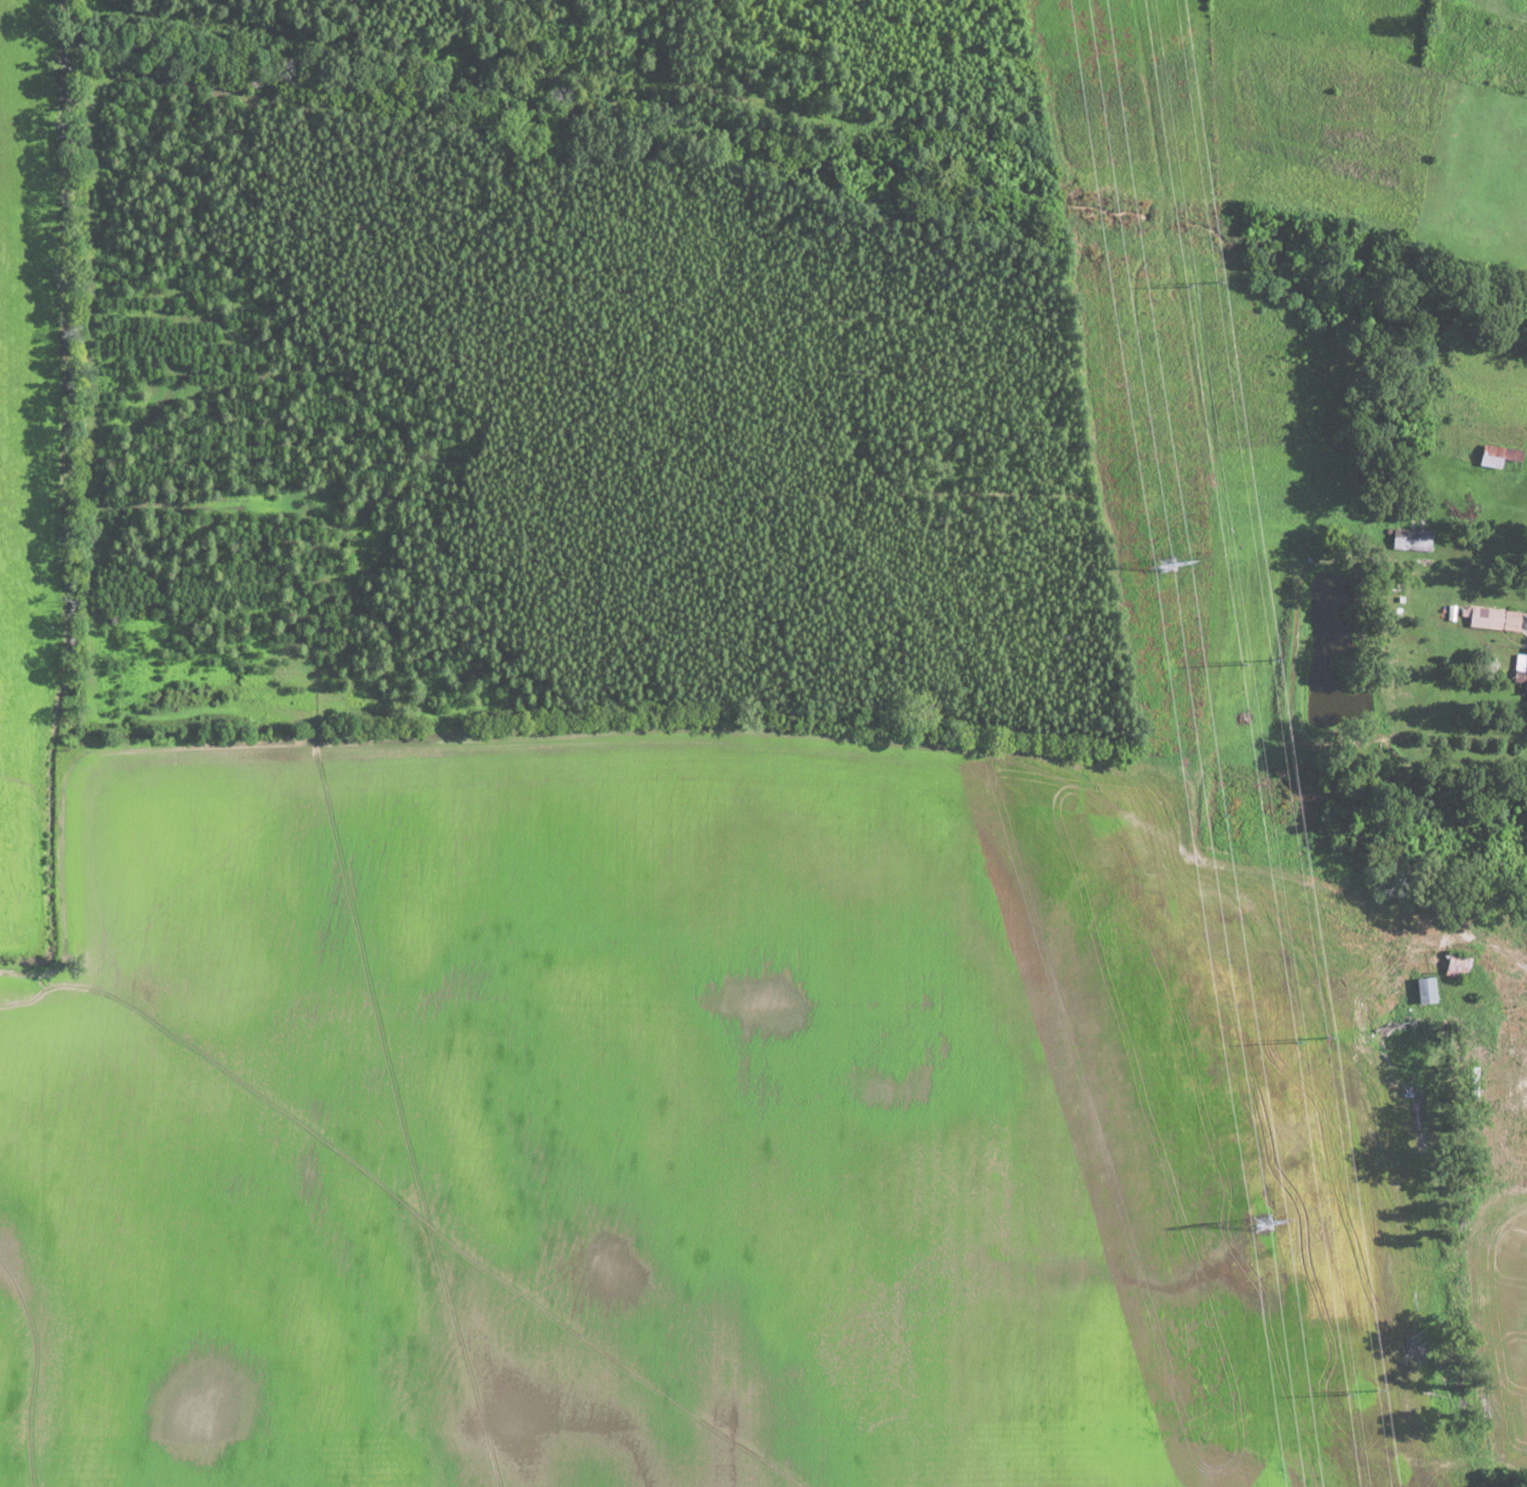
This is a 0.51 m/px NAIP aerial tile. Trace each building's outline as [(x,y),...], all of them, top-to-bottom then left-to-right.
[(1443,976),(1466,979),(1469,957),(1446,954),(1443,976)] [(1414,980),(1416,1002),(1433,1000),(1430,978),(1414,980)]
